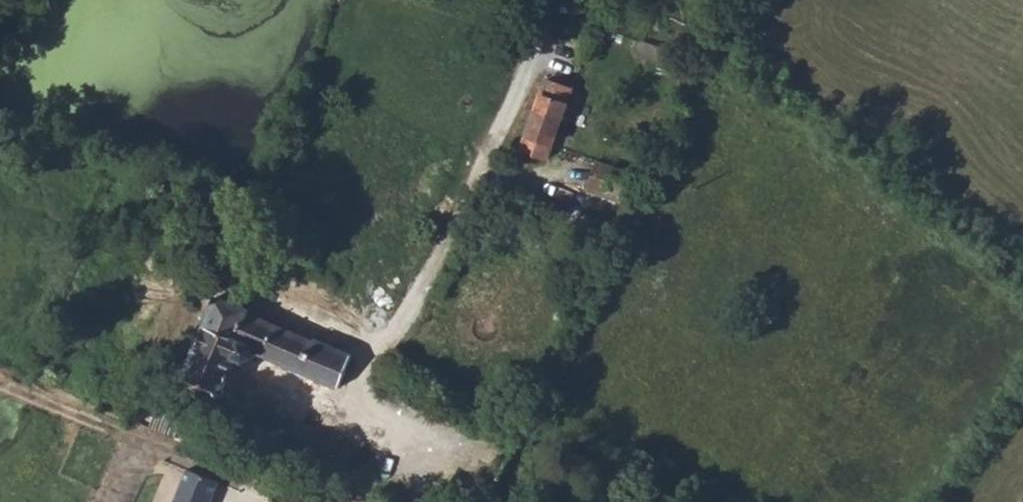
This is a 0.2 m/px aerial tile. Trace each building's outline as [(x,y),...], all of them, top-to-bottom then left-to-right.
[(675,65),(680,54),(642,40),(638,52),(675,65)] [(527,134),(552,143),(571,88),(545,80),(527,134)] [(619,200),(621,196),(629,174),(596,162),(587,189),(619,200)] [(621,196),(629,198),(637,177),(629,174),(621,196)] [(337,388),(351,354),(312,337),(310,338),(248,311),(249,308),(217,294),(182,378),(219,393),(234,357),(237,359),(239,360),(242,362),(244,362),(247,361),(249,360),(250,358),(251,350),(298,370),(298,371),(337,388)] [(159,433),(163,421),(154,417),(149,429),(159,433)] [(219,486),(212,483),(185,472),(173,501),(212,501),(219,486)]
